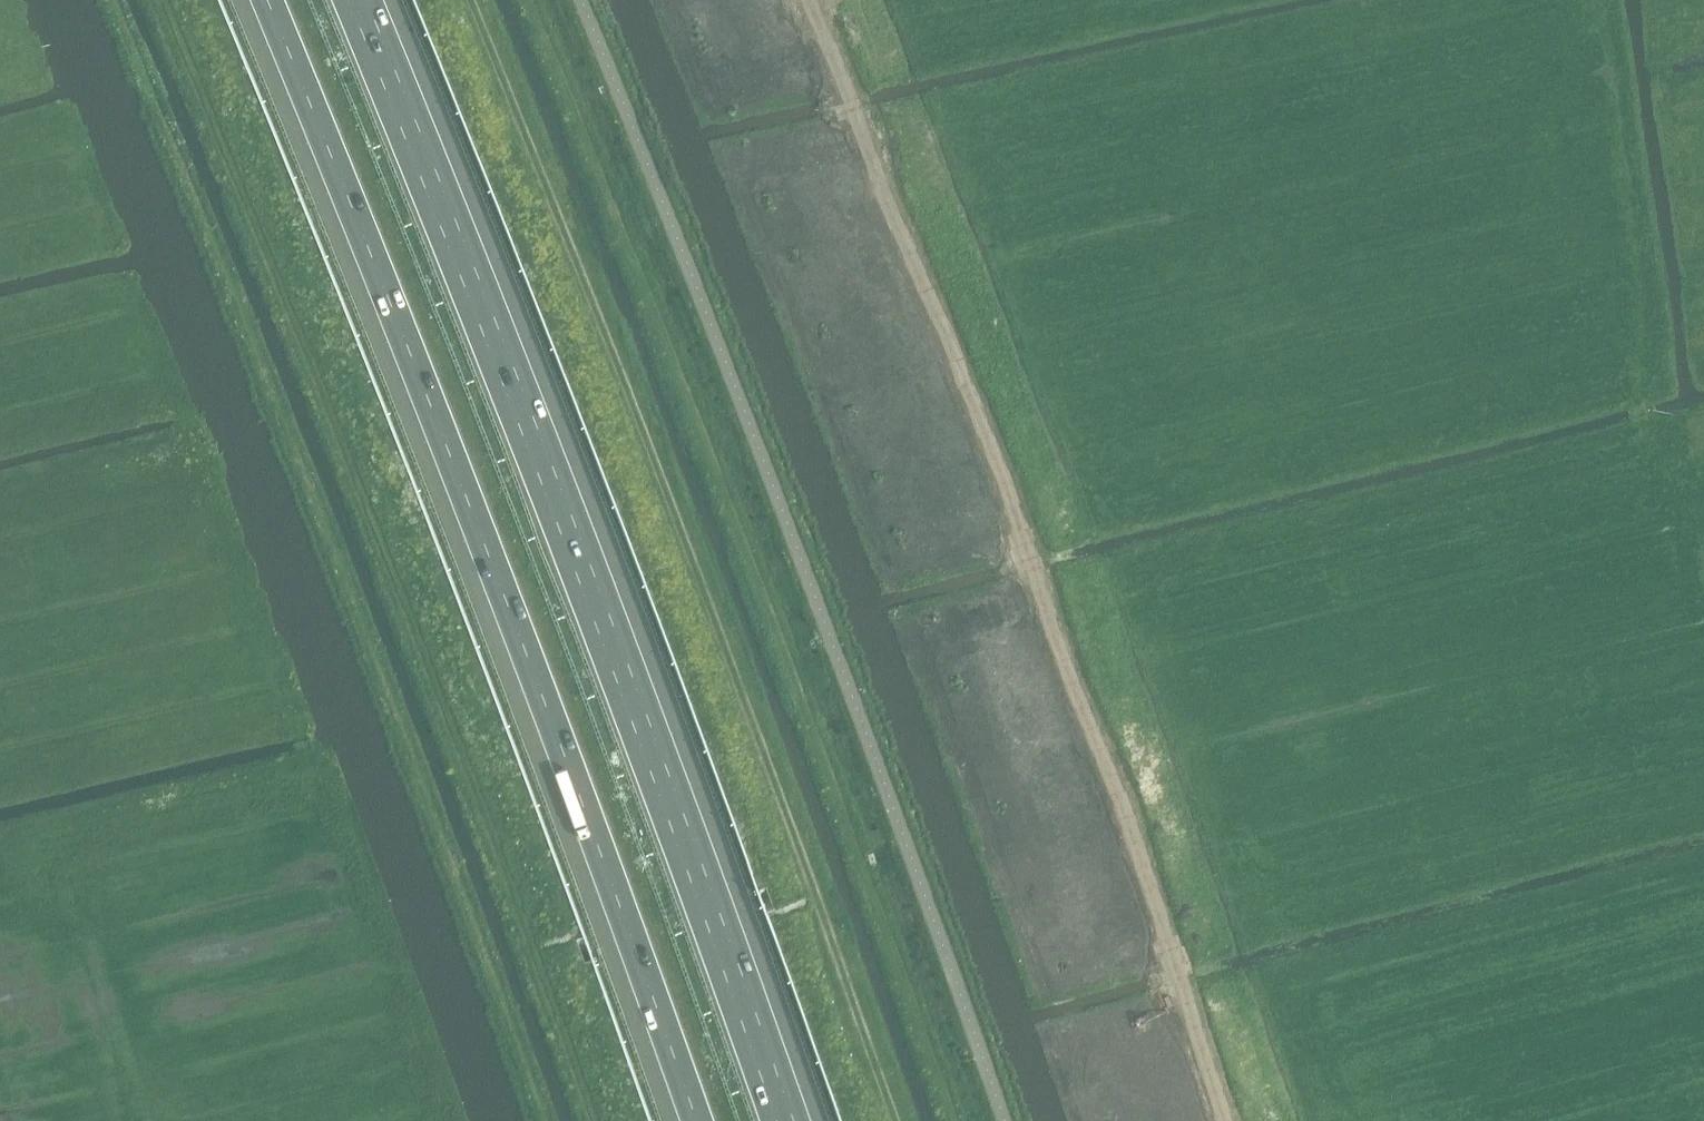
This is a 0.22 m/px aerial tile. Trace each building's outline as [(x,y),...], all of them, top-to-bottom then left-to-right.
[(766,885),(756,889),(765,913),(774,909),(766,885)]
